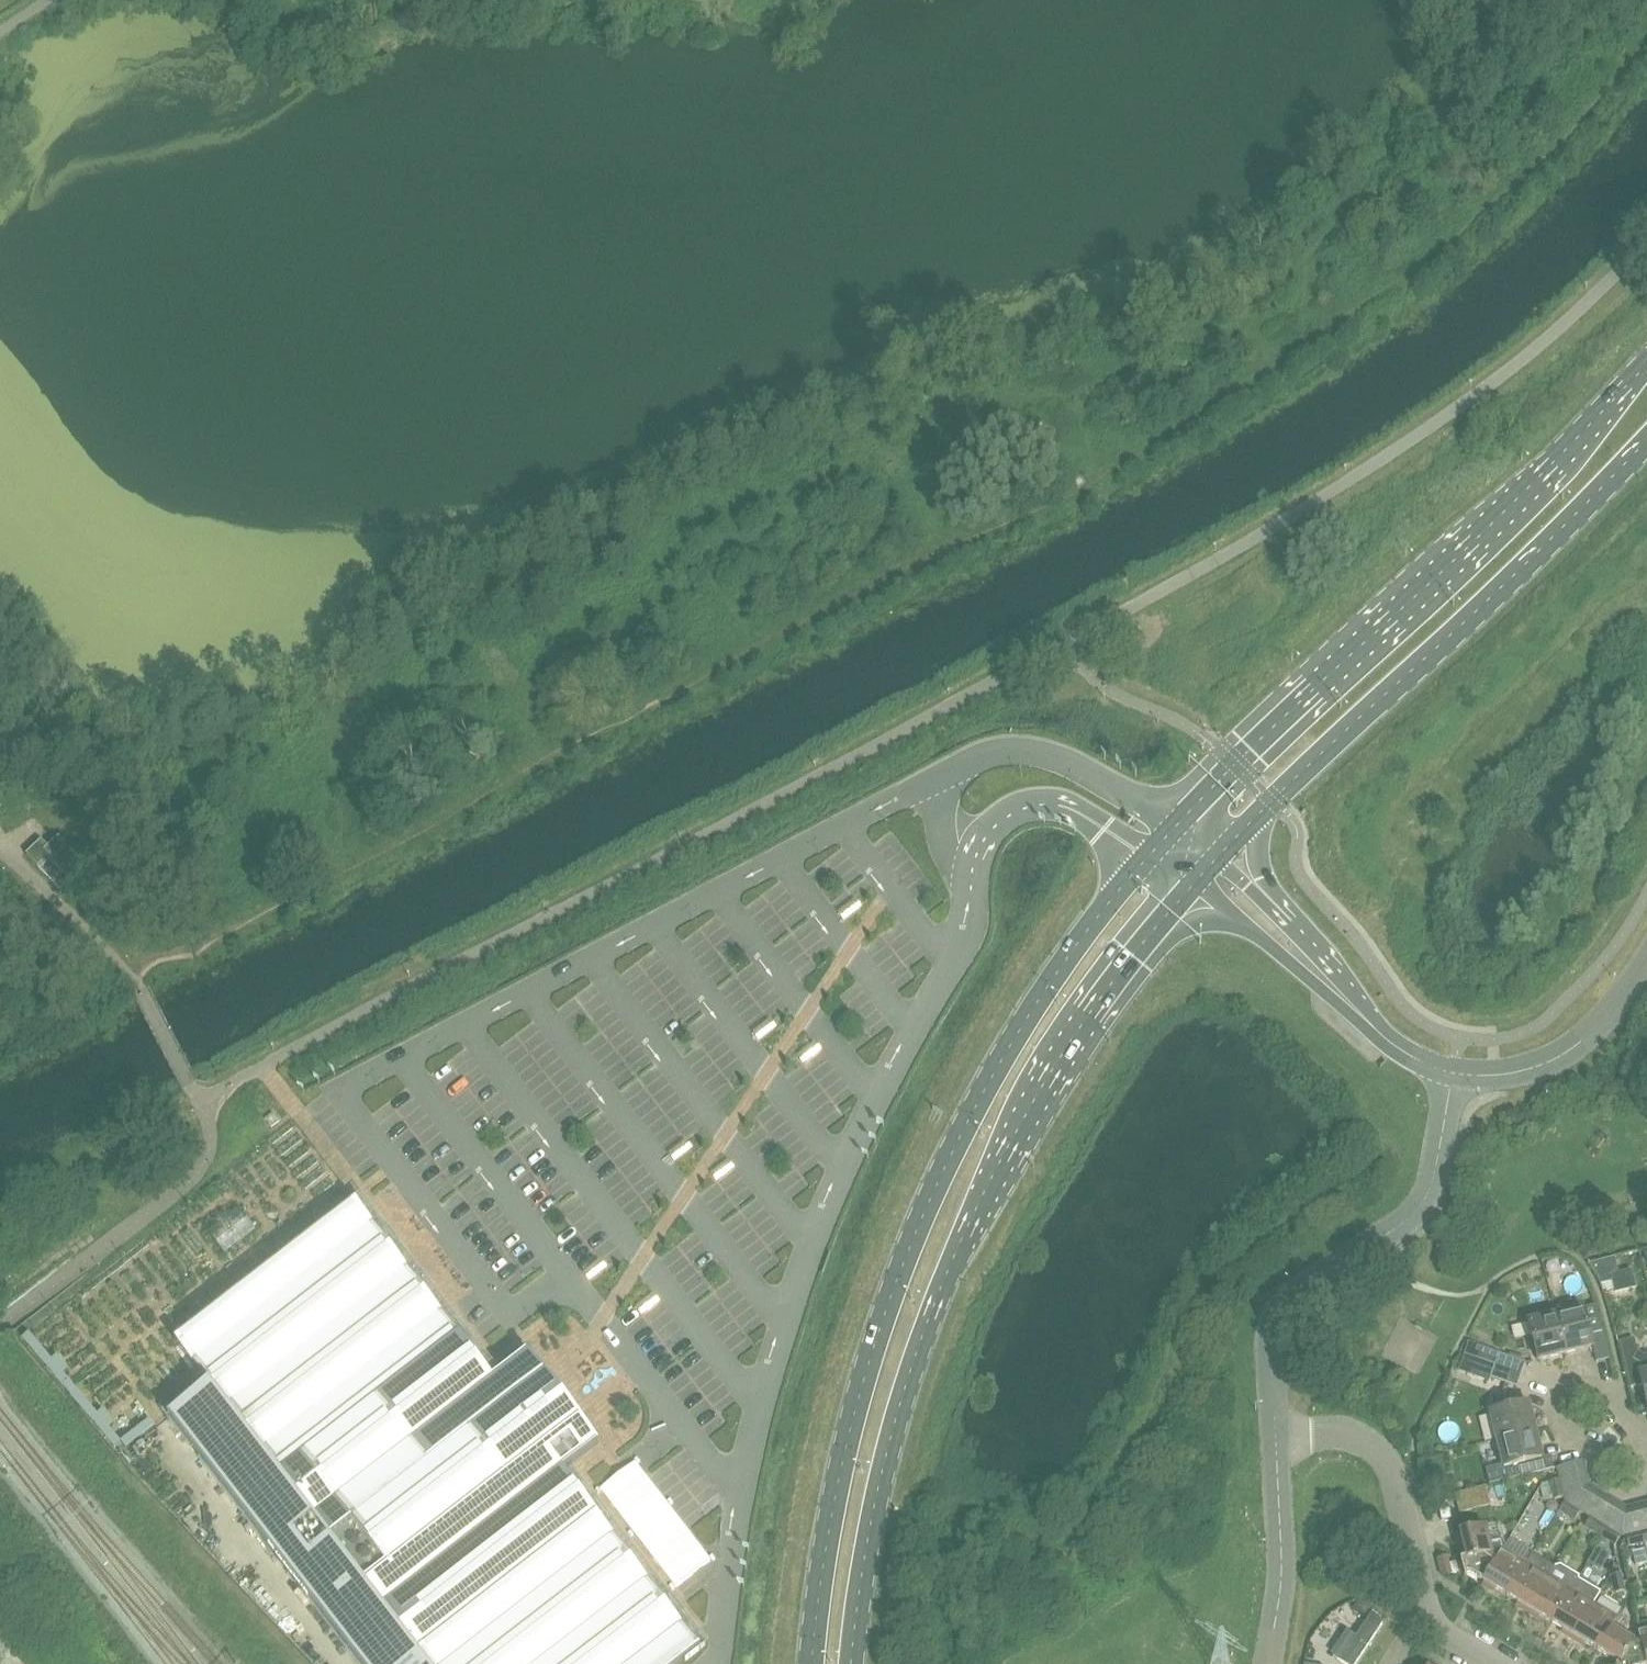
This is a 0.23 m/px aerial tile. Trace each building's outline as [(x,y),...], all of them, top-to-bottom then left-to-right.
[(26,854),(37,866),(48,855),(53,860),(68,847),(59,837),(47,848),(40,841),(26,854)] [(358,1663),(680,1663),(700,1649),(563,1471),(592,1448),(548,1392),(521,1357),(492,1379),(355,1201),(174,1340),(209,1385),(168,1417),(358,1663)] [(1599,1279),(1604,1294),(1636,1287),(1632,1269),(1618,1272),(1615,1256),(1589,1263),(1599,1279)] [(1596,1305),(1583,1308),(1555,1315),(1565,1352),(1592,1346),(1596,1361),(1608,1358),(1596,1305)] [(1537,1359),(1565,1352),(1555,1315),(1528,1321),(1537,1359)] [(1641,1384),(1646,1407),(1646,1355),(1634,1358),(1630,1338),(1619,1341),(1624,1360),(1631,1387),(1641,1384)] [(1499,1353),(1494,1365),(1494,1366),(1520,1375),(1525,1361),(1499,1353)] [(1516,1386),(1520,1375),(1494,1366),(1490,1377),(1516,1386)] [(1489,1413),(1496,1441),(1535,1431),(1528,1403),(1489,1413)] [(1521,1476),(1553,1468),(1550,1455),(1542,1458),(1535,1431),(1496,1441),(1502,1467),(1518,1464),(1521,1476)] [(1556,1468),(1561,1484),(1571,1482),(1571,1478),(1587,1474),(1584,1461),(1556,1468)] [(1559,1479),(1548,1482),(1553,1500),(1563,1497),(1559,1479)] [(1574,1521),(1580,1512),(1581,1512),(1596,1488),(1585,1481),(1569,1505),(1564,1502),(1558,1511),(1574,1521)] [(1455,1494),(1459,1513),(1489,1504),(1485,1486),(1455,1494)] [(1584,1527),(1599,1536),(1605,1527),(1597,1522),(1611,1497),(1600,1490),(1585,1515),(1589,1517),(1584,1527)] [(1622,1504),(1611,1497),(1597,1522),(1605,1527),(1599,1536),(1614,1545),(1620,1536),(1622,1504)] [(1636,1504),(1645,1532),(1643,1532),(1646,1542),(1646,1541),(1646,1501),(1636,1504)] [(1636,1504),(1626,1506),(1624,1536),(1628,1546),(1646,1542),(1643,1532),(1645,1532),(1636,1504)] [(1469,1574),(1482,1582),(1496,1560),(1493,1558),(1485,1526),(1459,1533),(1465,1558),(1460,1559),(1464,1575),(1469,1574)] [(1502,1549),(1496,1560),(1482,1582),(1505,1595),(1525,1563),(1502,1549)] [(1505,1595),(1527,1609),(1553,1566),(1531,1552),(1525,1563),(1505,1595)] [(1633,1554),(1635,1563),(1641,1565),(1646,1564),(1644,1552),(1633,1554)] [(1436,1558),(1440,1576),(1452,1573),(1447,1555),(1436,1558)] [(1527,1609),(1551,1623),(1578,1578),(1579,1576),(1560,1564),(1554,1566),(1553,1566),(1527,1609)] [(1614,1593),(1625,1590),(1620,1573),(1609,1575),(1614,1593)] [(1573,1636),(1593,1604),(1600,1592),(1578,1578),(1551,1623),(1573,1636)] [(1353,1609),(1364,1616),(1368,1609),(1358,1603),(1353,1609)] [(1573,1636),(1596,1649),(1609,1627),(1611,1628),(1612,1627),(1617,1618),(1593,1604),(1573,1636)] [(1347,1663),(1357,1663),(1386,1621),(1371,1611),(1356,1634),(1348,1629),(1331,1654),(1347,1663)] [(1638,1623),(1640,1629),(1637,1630),(1640,1641),(1640,1642),(1641,1642),(1646,1663),(1646,1621),(1638,1623)] [(1612,1627),(1611,1628),(1609,1627),(1596,1649),(1618,1663),(1617,1663),(1646,1663),(1641,1642),(1640,1642),(1640,1641),(1636,1642),(1612,1627)]
